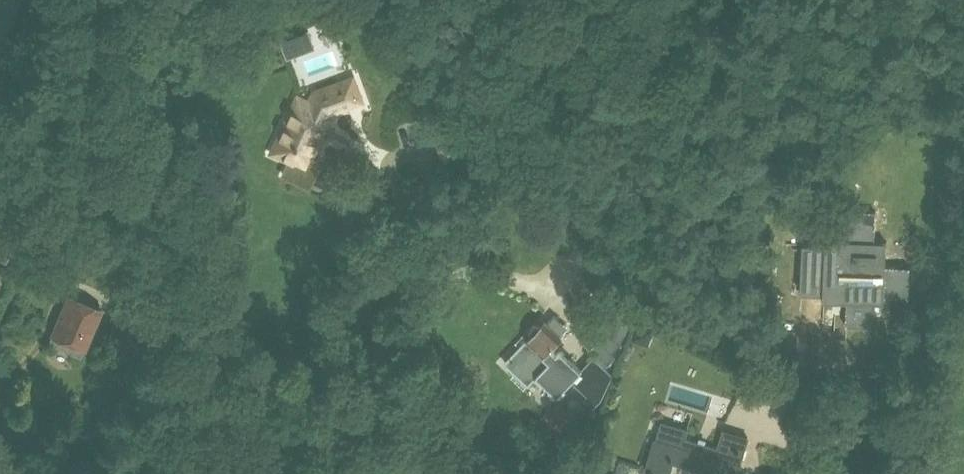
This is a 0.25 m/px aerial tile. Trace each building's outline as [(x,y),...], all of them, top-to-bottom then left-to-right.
[(287,169),(308,179),(318,158),(313,156),(334,110),(362,99),(354,77),(316,91),(311,102),(300,96),(274,150),(292,159),(287,169)] [(847,324),(870,325),(871,301),(884,302),(884,295),(909,296),(910,267),(886,266),(887,241),(874,241),(876,211),(846,210),(845,239),(827,239),(826,245),(805,244),(802,292),(848,294),(847,324)] [(0,243),(0,258),(5,260),(11,248),(0,243)] [(50,341),(82,355),(102,308),(70,294),(50,341)] [(10,301),(4,314),(19,320),(24,308),(10,301)] [(835,314),(835,305),(816,306),(816,315),(835,314)] [(559,395),(573,381),(583,370),(582,368),(565,352),(563,351),(560,352),(557,354),(552,348),(563,336),(561,334),(569,327),(556,314),(549,322),(547,320),(542,326),(540,325),(537,324),(531,329),(532,332),(534,334),(529,339),(529,338),(506,361),(529,384),(538,375),(559,395)] [(591,349),(608,365),(624,347),(622,345),(630,336),(612,320),(604,328),(607,331),(591,349)] [(649,346),(654,331),(639,326),(634,341),(649,346)] [(623,351),(607,375),(627,388),(642,364),(623,351)] [(558,405),(547,416),(563,431),(574,420),(558,405)] [(656,439),(647,469),(663,473),(739,473),(742,464),(740,464),(748,437),(724,430),(719,448),(686,438),(688,431),(663,423),(658,439),(656,439)]
